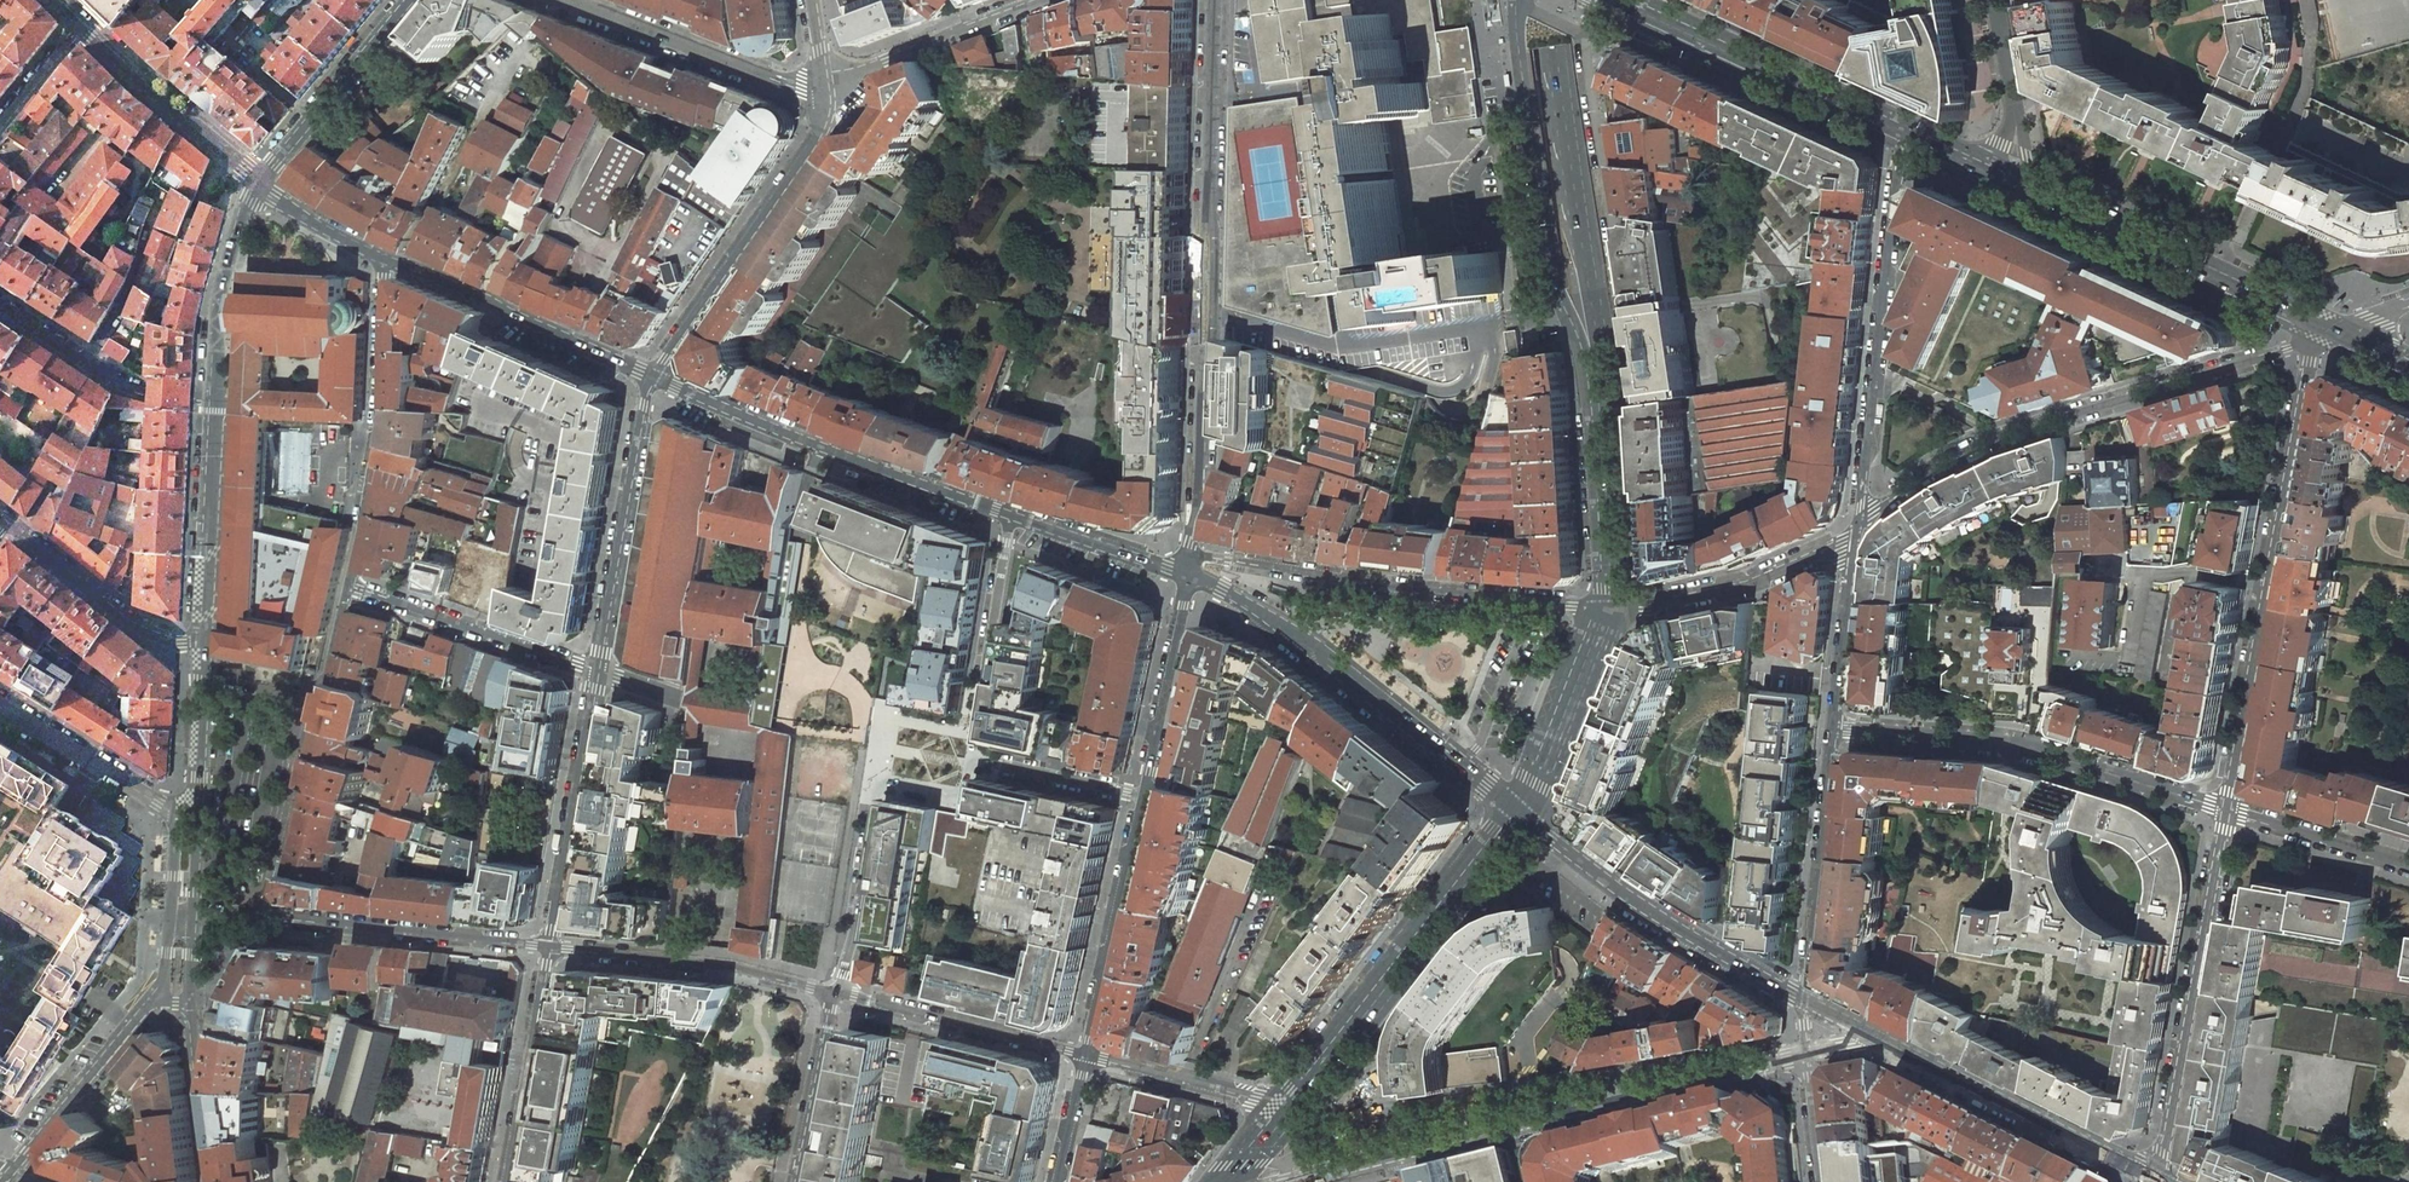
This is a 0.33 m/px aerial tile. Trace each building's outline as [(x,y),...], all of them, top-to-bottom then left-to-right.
[(16,20),(0,40),(0,52),(5,57),(5,56),(43,10),(34,0),(4,0),(0,5),(16,20)] [(92,8),(115,30),(139,0),(84,0),(92,8)] [(150,64),(182,28),(172,20),(156,5),(161,0),(146,0),(145,2),(142,0),(139,0),(115,30),(134,49),(150,64)] [(190,18),(182,28),(150,64),(166,78),(181,91),(215,50),(212,47),(205,42),(241,0),(206,0),(190,18)] [(205,42),(212,47),(230,26),(243,11),(252,19),(268,33),(288,9),(298,5),(303,0),(241,0),(205,42)] [(354,35),(365,20),(380,2),(378,0),(327,0),(321,7),(354,35)] [(487,30),(499,42),(517,23),(536,11),(508,0),(446,0),(414,39),(443,62),(463,36),(487,30)] [(639,2),(638,5),(674,19),(676,13),(709,26),(707,31),(712,33),(713,31),(724,35),(723,38),(743,46),(745,42),(753,41),(755,50),(774,57),(777,51),(780,47),(783,45),(789,41),(795,39),(790,0),(634,0),(639,2)] [(904,30),(927,22),(935,20),(912,0),(838,0),(842,10),(844,9),(843,16),(842,16),(842,28),(844,33),(852,43),(853,42),(860,47),(904,30)] [(935,20),(945,8),(952,0),(912,0),(935,20)] [(1048,14),(1053,51),(1095,41),(1094,34),(1089,0),(1087,0),(1068,7),(1048,14)] [(1094,34),(1113,31),(1146,28),(1145,13),(1144,7),(1144,0),(1089,0),(1094,34)] [(1163,7),(1163,10),(1193,11),(1193,0),(1144,0),(1144,7),(1155,3),(1157,5),(1159,4),(1163,7)] [(1258,12),(1269,83),(1347,71),(1340,22),(1316,25),(1312,0),(1257,0),(1258,12)] [(1331,7),(1355,4),(1358,19),(1393,13),(1396,35),(1402,34),(1408,33),(1413,62),(1428,59),(1437,124),(1477,118),(1469,68),(1445,72),(1439,29),(1435,0),(1330,0),(1331,7)] [(1740,15),(1747,0),(1708,0),(1740,15)] [(1788,37),(1805,0),(1747,0),(1740,15),(1788,37)] [(1919,78),(1918,70),(1927,68),(1934,105),(1969,121),(1970,112),(1970,107),(1970,102),(1971,93),(1970,82),(1969,71),(1968,66),(1967,61),(1964,50),(1959,37),(1954,24),(1948,15),(1959,13),(1956,0),(1913,0),(1917,20),(1898,23),(1852,1),(1849,6),(1835,0),(1828,0),(1827,3),(1820,0),(1805,0),(1788,37),(1874,77),(1898,73),(1899,81),(1919,78)] [(2247,4),(2243,5),(2246,23),(2283,16),(2280,0),(2247,0),(2247,4)] [(2042,71),(2046,92),(2064,101),(2065,99),(2070,101),(2111,120),(2127,85),(2128,82),(2083,61),(2073,5),(2067,2),(2033,8),(2044,71),(2042,71)] [(294,40),(327,67),(340,51),(354,35),(321,7),(294,40)] [(43,10),(5,56),(22,70),(41,46),(58,25),(43,10)] [(1153,49),(1192,51),(1193,11),(1163,10),(1160,10),(1155,14),(1155,27),(1153,27),(1153,31),(1155,31),(1155,47),(1153,47),(1153,49)] [(252,19),(243,11),(230,26),(241,35),(248,27),(247,27),(248,25),(252,19)] [(536,40),(546,28),(623,94),(706,126),(708,120),(714,122),(713,124),(725,129),(727,122),(743,128),(741,133),(731,147),(733,149),(730,154),(728,152),(721,163),(724,165),(715,178),(747,204),(776,163),(794,137),(791,135),(795,131),(796,127),(796,123),(795,119),(793,117),(791,115),(788,112),(774,107),(775,104),(690,71),(688,76),(656,64),(658,58),(536,11),(517,23),(536,40)] [(1397,40),(1396,35),(1393,13),(1358,19),(1352,19),(1355,37),(1350,38),(1355,74),(1374,71),(1375,74),(1361,76),(1363,92),(1369,91),(1370,100),(1346,103),(1354,158),(1350,159),(1355,194),(1350,195),(1359,250),(1363,249),(1364,258),(1338,262),(1342,290),(1357,287),(1358,292),(1382,288),(1385,288),(1386,292),(1382,292),(1388,326),(1415,322),(1413,307),(1431,304),(1431,309),(1486,300),(1485,296),(1503,293),(1497,252),(1470,256),(1468,247),(1460,248),(1452,249),(1450,250),(1451,254),(1424,259),(1425,266),(1400,271),(1398,263),(1407,261),(1389,116),(1393,115),(1393,120),(1418,117),(1417,112),(1429,110),(1425,82),(1404,86),(1403,77),(1407,76),(1402,40),(1397,40)] [(2250,49),(2230,91),(2236,93),(2266,108),(2274,91),(2276,92),(2288,67),(2281,63),(2287,52),(2285,43),(2293,42),(2288,15),(2283,16),(2246,23),(2250,49)] [(1445,72),(1469,68),(1480,67),(1473,24),(1445,28),(1439,29),(1445,72)] [(267,74),(299,101),(313,84),(327,67),(294,40),(267,74)] [(1145,42),(1096,48),(1097,55),(1100,77),(1100,78),(1142,81),(1145,42)] [(97,63),(81,47),(41,96),(51,106),(62,94),(78,111),(68,121),(75,128),(84,117),(115,81),(97,63)] [(403,52),(414,62),(420,57),(408,47),(403,52)] [(1649,103),(1667,64),(1630,47),(1613,86),(1649,103)] [(1152,82),(1191,86),(1192,51),(1153,49),(1153,67),(1150,67),(1150,74),(1153,74),(1152,82)] [(266,94),(215,50),(181,91),(206,111),(233,133),(266,94)] [(1097,55),(1054,58),(1056,74),(1100,78),(1100,77),(1097,55)] [(5,56),(5,57),(0,63),(0,98),(6,90),(23,70),(22,70),(5,56)] [(873,126),(870,130),(848,134),(845,138),(831,159),(857,176),(862,179),(865,181),(876,165),(886,172),(901,150),(905,150),(908,146),(907,141),(912,134),(917,133),(920,128),(919,124),(938,97),(924,61),(920,61),(909,67),(889,77),(886,82),(889,101),(884,108),(873,126)] [(1706,83),(1667,64),(1649,103),(1689,121),(1706,83)] [(463,78),(469,73),(465,69),(458,75),(463,78)] [(594,88),(583,79),(576,93),(589,100),(594,88)] [(128,152),(129,150),(154,114),(135,98),(127,91),(115,81),(84,117),(75,128),(46,162),(28,183),(20,193),(13,201),(17,204),(36,217),(64,236),(120,163),(128,152)] [(1190,97),(1191,86),(1152,82),(1151,97),(1150,120),(1146,121),(1146,131),(1150,131),(1149,168),(1188,170),(1190,97)] [(1742,141),(1743,99),(1706,83),(1689,121),(1691,122),(1742,146),(1742,141)] [(2147,138),(2151,139),(2151,140),(2155,141),(2161,143),(2194,158),(2209,124),(2209,122),(2194,115),(2196,111),(2154,91),(2151,96),(2127,85),(2111,120),(2143,135),(2147,138)] [(609,100),(594,88),(589,100),(548,187),(549,187),(538,207),(528,227),(538,232),(535,238),(540,240),(609,100)] [(357,116),(375,97),(365,89),(344,114),(352,120),(357,116)] [(291,111),(268,92),(266,94),(233,133),(256,153),(272,133),(291,111)] [(2194,158),(2227,173),(2242,180),(2243,180),(2244,180),(2245,180),(2246,179),(2246,178),(2262,185),(2271,190),(2286,159),(2277,155),(2253,143),(2269,109),(2266,108),(2236,93),(2220,127),(2217,128),(2209,124),(2194,158)] [(51,106),(41,96),(33,105),(27,113),(40,125),(46,119),(52,123),(27,149),(46,162),(75,128),(68,121),(51,106)] [(1232,121),(1227,306),(1234,309),(1333,337),(1335,337),(1299,97),(1240,106),(1232,107),(1232,121)] [(539,113),(509,98),(499,118),(529,132),(539,113)] [(1880,163),(1743,99),(1742,141),(1761,150),(1839,188),(1837,215),(1842,216),(1874,219),(1880,163)] [(1650,118),(1649,103),(1643,115),(1615,103),(1618,122),(1650,118)] [(469,126),(443,113),(427,151),(431,153),(429,155),(414,186),(408,198),(405,202),(387,238),(410,249),(413,250),(417,252),(436,216),(431,214),(425,211),(469,126)] [(154,114),(129,150),(155,172),(176,133),(164,123),(154,114)] [(365,123),(357,116),(352,120),(361,128),(365,123)] [(371,116),(365,123),(361,128),(365,131),(368,133),(372,128),(382,136),(386,139),(382,144),(384,146),(392,139),(371,116)] [(1650,118),(1618,122),(1609,124),(1615,165),(1655,171),(1652,131),(1650,118)] [(569,123),(562,119),(553,135),(561,139),(569,123)] [(526,138),(490,120),(467,161),(488,171),(468,209),(470,210),(472,208),(484,214),(490,204),(505,176),(526,138)] [(382,136),(372,128),(368,133),(370,135),(378,141),(382,144),(386,139),(382,136)] [(27,139),(13,130),(8,136),(22,146),(27,139)] [(1652,131),(1655,171),(1679,174),(1677,159),(1674,130),(1652,131)] [(318,147),(291,180),(309,193),(329,207),(358,175),(369,161),(380,149),(384,146),(382,144),(378,141),(370,135),(368,133),(365,131),(361,136),(366,140),(345,166),(337,161),(318,147)] [(176,133),(155,172),(150,180),(168,192),(172,192),(171,194),(156,228),(174,235),(173,238),(177,240),(185,220),(190,209),(193,202),(204,175),(210,161),(190,145),(176,133)] [(561,139),(553,135),(546,148),(536,167),(548,174),(565,141),(561,139)] [(650,153),(617,136),(575,217),(607,234),(650,153)] [(414,186),(429,155),(395,137),(392,139),(384,146),(380,149),(369,161),(377,165),(414,186)] [(546,148),(540,145),(528,166),(535,169),(536,167),(546,148)] [(653,180),(666,187),(683,154),(670,147),(653,180)] [(1704,149),(1692,147),(1693,158),(1693,159),(1705,160),(1704,149)] [(46,162),(27,149),(10,170),(28,183),(46,162)] [(696,164),(684,154),(632,252),(611,292),(609,297),(592,328),(597,330),(616,338),(641,290),(648,276),(688,200),(704,170),(696,164)] [(1677,159),(1679,174),(1694,176),(1693,159),(1693,158),(1677,159)] [(2364,186),(2362,192),(2317,172),(2320,165),(2306,159),(2304,166),(2286,158),(2286,159),(2271,190),(2270,193),(2281,199),(2282,197),(2317,213),(2316,215),(2339,226),(2340,224),(2359,232),(2375,240),(2374,242),(2388,247),(2393,249),(2399,250),(2405,250),(2408,249),(2408,210),(2406,210),(2404,210),(2401,210),(2399,209),(2392,206),(2375,199),(2378,191),(2364,186)] [(857,176),(831,159),(830,160),(814,183),(804,197),(793,213),(820,231),(825,224),(829,227),(832,229),(838,228),(860,195),(859,189),(856,188),(851,184),(857,176)] [(0,163),(0,191),(7,196),(14,188),(20,193),(28,183),(10,170),(0,163)] [(81,248),(121,194),(119,193),(132,170),(120,163),(64,236),(71,241),(81,248)] [(1679,174),(1655,171),(1615,165),(1622,213),(1634,214),(1640,215),(1669,218),(1700,221),(1694,176),(1679,174)] [(1184,338),(1186,235),(1182,235),(1182,208),(1187,208),(1187,204),(1185,202),(1185,197),(1188,195),(1188,174),(1188,170),(1149,168),(1143,168),(1136,168),(1136,178),(1142,178),(1140,234),(1125,233),(1123,310),(1116,310),(1115,329),(1124,331),(1183,345),(1184,338)] [(715,178),(704,170),(688,200),(730,229),(739,215),(747,204),(715,178)] [(358,175),(329,207),(387,238),(405,202),(366,180),(358,175)] [(526,186),(505,176),(490,204),(510,215),(519,198),(526,186)] [(856,188),(862,179),(857,176),(851,184),(856,188)] [(548,187),(530,178),(526,186),(519,198),(538,207),(549,187),(548,187)] [(907,208),(917,193),(904,184),(899,190),(899,192),(894,199),(905,206),(907,208)] [(2093,262),(2002,220),(1989,213),(1932,187),(1930,193),(1921,190),(1913,194),(1910,218),(1916,221),(1913,229),(1922,233),(1905,270),(1921,277),(1900,323),(1905,326),(1899,338),(1903,340),(1900,346),(1896,345),(1895,359),(1893,370),(1912,378),(1918,380),(1939,390),(1942,391),(1953,396),(1957,398),(1982,409),(2002,418),(2008,404),(2023,410),(2029,395),(2050,404),(2096,389),(2095,386),(2102,384),(2099,373),(2166,352),(2169,346),(2193,359),(2196,358),(2200,351),(2204,353),(2208,352),(2210,349),(2216,352),(2226,349),(2229,344),(2234,347),(2235,346),(2236,338),(2234,334),(2227,328),(2215,322),(2214,320),(2202,314),(2202,312),(2121,275),(2119,279),(2103,271),(2102,274),(2096,272),(2095,274),(2094,272),(2089,270),(2093,262)] [(0,191),(0,216),(6,220),(11,213),(17,204),(13,201),(7,196),(0,191)] [(134,259),(143,224),(154,200),(143,193),(134,210),(104,265),(126,280),(134,259)] [(538,207),(519,198),(510,215),(509,217),(516,220),(528,227),(538,207)] [(703,267),(730,229),(688,200),(648,276),(684,294),(703,267)] [(202,205),(193,202),(190,209),(199,213),(195,224),(185,220),(177,240),(214,255),(221,232),(227,213),(202,205)] [(16,246),(25,233),(36,217),(17,204),(11,213),(6,220),(0,228),(0,271),(16,246)] [(478,225),(440,207),(436,216),(417,252),(436,260),(455,269),(478,225)] [(777,236),(757,265),(784,283),(788,277),(793,280),(795,282),(801,281),(824,247),(823,243),(820,241),(816,237),(820,231),(793,213),(777,236)] [(1639,236),(1646,275),(1644,275),(1638,290),(1637,292),(1636,294),(1637,298),(1638,300),(1640,302),(1643,303),(1682,298),(1670,230),(1668,230),(1669,218),(1640,215),(1634,214),(1632,224),(1628,224),(1624,225),(1626,238),(1632,237),(1639,236)] [(1869,264),(1874,219),(1842,216),(1837,215),(1832,259),(1869,264)] [(36,217),(25,233),(44,248),(36,260),(16,246),(0,271),(0,284),(10,290),(29,302),(53,267),(58,260),(71,241),(64,236),(36,217)] [(528,227),(516,220),(509,234),(511,237),(520,242),(528,227)] [(825,224),(820,231),(825,234),(829,227),(825,224)] [(499,235),(478,225),(455,269),(471,276),(476,279),(496,241),(499,235)] [(177,240),(173,238),(156,231),(139,273),(137,288),(154,299),(159,282),(167,263),(172,252),(177,240)] [(820,231),(816,237),(820,241),(825,234),(820,231)] [(504,244),(496,241),(476,279),(480,280),(495,287),(516,250),(520,242),(511,237),(504,244)] [(549,272),(563,278),(566,272),(577,249),(564,242),(554,237),(541,263),(539,267),(549,272)] [(167,263),(159,282),(203,295),(209,275),(214,255),(177,240),(172,252),(179,255),(174,266),(167,263)] [(81,248),(71,241),(58,260),(66,265),(61,273),(53,267),(29,302),(45,313),(56,320),(75,290),(82,280),(96,259),(81,248)] [(532,257),(516,250),(495,287),(499,289),(514,295),(529,263),(532,257)] [(104,265),(96,259),(82,280),(97,289),(91,300),(75,290),(56,320),(75,332),(90,342),(126,280),(104,265)] [(1829,286),(1826,314),(1863,318),(1863,312),(1865,295),(1869,264),(1832,259),(1829,286)] [(529,263),(514,295),(518,297),(532,303),(549,272),(539,267),(541,263),(535,261),(533,265),(529,263)] [(741,288),(720,319),(746,337),(746,336),(751,329),(759,335),(765,333),(788,301),(786,296),(783,294),(779,291),(784,283),(757,265),(741,288)] [(337,277),(248,272),(246,312),(244,350),(271,352),(332,355),(333,331),(354,331),(359,329),(363,326),(366,321),(367,316),(366,311),(363,306),(359,301),(353,299),(335,298),(337,277)] [(585,325),(592,328),(609,297),(600,293),(580,285),(577,291),(561,284),(563,278),(549,272),(532,303),(531,306),(548,312),(566,318),(566,317),(578,322),(585,325)] [(1113,277),(1115,289),(1124,288),(1122,275),(1113,277)] [(345,277),(337,277),(335,298),(353,299),(356,276),(353,278),(345,277)] [(357,278),(356,276),(353,299),(368,300),(369,282),(357,278)] [(641,290),(676,306),(680,300),(684,294),(648,276),(641,290)] [(788,277),(784,283),(788,287),(793,281),(793,280),(788,277)] [(429,340),(446,297),(421,287),(399,279),(398,279),(394,325),(393,408),(439,413),(452,414),(455,403),(462,382),(435,375),(432,369),(434,358),(424,353),(418,354),(406,355),(406,332),(429,340)] [(200,305),(203,295),(159,282),(154,299),(146,324),(150,326),(195,338),(198,315),(200,305)] [(783,294),(788,287),(784,283),(779,291),(783,294)] [(137,288),(125,319),(146,324),(154,299),(137,288)] [(641,290),(616,338),(638,347),(642,346),(649,344),(662,325),(676,306),(641,290)] [(472,308),(446,297),(429,340),(424,353),(434,358),(464,374),(467,366),(477,331),(483,313),(472,308)] [(1637,304),(1644,350),(1653,349),(1654,357),(1645,358),(1649,387),(1650,404),(1696,398),(1682,298),(1643,303),(1637,304)] [(366,311),(367,316),(368,300),(353,299),(359,301),(363,306),(366,311)] [(1033,309),(1017,305),(1012,318),(1028,323),(1033,309)] [(1043,311),(1033,309),(1028,323),(1033,325),(1038,326),(1043,311)] [(1822,331),(1814,404),(1811,404),(1809,423),(1812,423),(1808,459),(1805,459),(1802,487),(1807,487),(1807,492),(1803,494),(1802,491),(1781,501),(1782,503),(1748,518),(1750,522),(1733,531),(1735,534),(1717,544),(1715,569),(1715,571),(1742,565),(1743,565),(1826,528),(1824,522),(1831,519),(1837,500),(1838,491),(1843,492),(1863,318),(1826,314),(1823,313),(1821,331),(1822,331)] [(243,373),(241,415),(270,417),(352,421),(362,421),(367,316),(366,321),(363,326),(359,329),(354,331),(333,331),(332,355),(330,394),(269,391),(271,352),(244,350),(243,373)] [(146,324),(125,319),(103,350),(113,356),(123,363),(130,351),(120,344),(124,337),(128,339),(136,330),(149,336),(150,326),(146,324)] [(719,357),(709,379),(742,394),(759,367),(745,361),(741,344),(746,337),(720,319),(701,348),(719,357)] [(25,337),(6,324),(0,321),(0,376),(25,337)] [(1033,325),(1028,323),(1024,335),(1028,337),(1033,325)] [(195,338),(150,326),(149,336),(147,378),(151,379),(167,380),(192,381),(195,338)] [(1019,330),(1008,326),(980,394),(969,419),(980,424),(983,425),(983,424),(1019,330)] [(1521,350),(1518,330),(1507,332),(1509,352),(1521,350)] [(505,344),(477,331),(467,366),(522,390),(530,393),(585,417),(578,456),(577,466),(574,483),(553,600),(521,588),(513,586),(509,622),(567,641),(571,630),(583,632),(588,607),(599,541),(610,479),(611,472),(622,409),(609,402),(611,398),(614,392),(552,364),(505,344)] [(1181,452),(1183,345),(1124,331),(1122,385),(1136,385),(1136,409),(1139,412),(1138,429),(1149,430),(1149,451),(1181,452)] [(25,337),(0,376),(0,389),(10,396),(18,385),(31,393),(54,357),(39,347),(25,337)] [(1260,355),(1244,354),(1245,345),(1234,341),(1226,339),(1225,350),(1224,416),(1225,417),(1225,432),(1236,436),(1234,443),(1256,450),(1263,452),(1266,444),(1268,395),(1269,352),(1260,349),(1260,355)] [(805,366),(817,373),(819,369),(828,352),(804,340),(790,365),(802,372),(805,366)] [(719,357),(701,348),(694,357),(697,367),(699,374),(709,379),(719,357)] [(786,357),(771,349),(768,355),(774,358),(782,363),(786,357)] [(1569,394),(1563,352),(1556,353),(1522,358),(1521,358),(1527,399),(1569,394)] [(144,357),(137,353),(128,367),(144,376),(144,357)] [(761,365),(773,371),(774,370),(777,371),(782,363),(774,358),(768,355),(761,365)] [(68,366),(54,357),(31,393),(31,394),(33,392),(52,405),(53,408),(54,409),(57,408),(67,414),(88,379),(68,366)] [(1101,363),(1097,378),(1097,380),(1103,380),(1106,364),(1101,363)] [(773,371),(761,365),(759,367),(742,394),(759,401),(779,409),(792,382),(773,371)] [(817,373),(805,366),(802,372),(798,378),(811,383),(813,380),(817,373)] [(875,375),(856,368),(852,376),(871,384),(875,375)] [(838,380),(819,369),(817,373),(813,380),(822,384),(831,388),(834,387),(838,380)] [(1384,385),(1340,372),(1334,396),(1348,400),(1350,397),(1362,400),(1361,406),(1354,404),(1350,416),(1357,418),(1356,425),(1343,421),(1345,415),(1330,411),(1324,431),(1331,433),(1329,438),(1326,449),(1320,447),(1315,464),(1331,468),(1332,464),(1344,468),(1343,472),(1359,476),(1364,458),(1357,456),(1360,445),(1362,440),(1368,442),(1374,422),(1379,404),(1384,385)] [(2327,381),(2317,432),(2351,438),(2352,429),(2359,427),(2366,431),(2382,396),(2338,375),(2327,381)] [(798,378),(795,376),(794,376),(792,382),(779,409),(787,412),(795,415),(811,383),(798,378)] [(98,386),(88,379),(67,414),(95,433),(106,408),(111,395),(98,386)] [(165,412),(191,414),(191,406),(191,398),(192,384),(192,381),(167,380),(151,379),(150,381),(150,395),(149,402),(149,405),(149,411),(165,412)] [(840,395),(811,383),(795,415),(818,425),(826,427),(839,397),(840,395)] [(1011,387),(1005,384),(1001,395),(1007,398),(1011,387)] [(1721,491),(1776,484),(1783,483),(1790,423),(1792,403),(1794,384),(1720,394),(1700,397),(1713,492),(1721,491)] [(2230,386),(2142,413),(2151,442),(2167,437),(2169,443),(2221,427),(2221,426),(2240,420),(2230,386)] [(0,389),(0,409),(15,419),(24,405),(10,396),(0,389)] [(1496,392),(1484,431),(1517,429),(1515,398),(1496,392)] [(1571,427),(1569,394),(1527,399),(1529,429),(1571,427)] [(121,398),(111,395),(106,408),(125,409),(149,411),(149,405),(121,398)] [(839,397),(826,427),(847,435),(866,443),(881,409),(880,408),(879,411),(874,409),(875,406),(859,400),(858,402),(840,395),(839,397)] [(1007,398),(1001,395),(997,406),(1018,413),(1022,403),(1007,398)] [(2382,396),(2366,431),(2366,438),(2383,446),(2375,465),(2389,471),(2408,427),(2408,408),(2382,396)] [(1650,404),(1656,499),(1692,495),(1708,493),(1713,492),(1700,397),(1696,398),(1650,404)] [(24,405),(15,419),(23,425),(31,411),(23,407),(24,405)] [(1018,413),(997,406),(989,427),(988,430),(997,434),(1000,435),(1008,438),(1018,413)] [(396,430),(394,439),(388,438),(387,446),(424,456),(427,438),(434,439),(439,413),(393,408),(390,429),(396,430)] [(149,411),(125,409),(120,421),(148,423),(149,411)] [(874,446),(882,449),(891,432),(895,423),(899,415),(881,409),(866,443),(874,446)] [(165,412),(149,411),(148,423),(147,442),(146,452),(188,455),(189,432),(191,414),(165,412)] [(1031,445),(1049,450),(1054,451),(1059,439),(1062,426),(1018,413),(1008,438),(1027,443),(1031,445)] [(235,522),(264,523),(265,509),(269,431),(269,423),(270,417),(241,415),(241,420),(237,486),(236,507),(235,522)] [(919,462),(947,472),(961,437),(899,415),(895,423),(891,432),(882,449),(919,462)] [(704,579),(710,533),(723,482),(731,443),(700,430),(673,418),(662,424),(650,497),(626,629),(622,652),(630,663),(691,684),(698,632),(704,579)] [(974,439),(963,433),(961,437),(947,472),(958,476),(969,479),(984,439),(988,430),(989,427),(983,424),(983,425),(980,424),(974,439)] [(1573,458),(1571,427),(1529,429),(1531,461),(1573,458)] [(2389,471),(2408,480),(2408,427),(2389,471)] [(1457,528),(1474,531),(1475,520),(1497,524),(1510,525),(1523,527),(1517,429),(1484,431),(1480,445),(1457,528)] [(275,431),(269,431),(265,509),(269,509),(270,504),(271,504),(275,431)] [(2351,438),(2317,432),(2305,498),(2308,499),(2341,505),(2343,505),(2347,482),(2348,477),(2343,476),(2343,472),(2342,472),(2344,461),(2351,462),(2355,443),(2351,438)] [(86,454),(54,435),(49,442),(44,452),(45,452),(61,463),(77,474),(86,454)] [(1945,531),(1952,526),(1954,528),(1964,521),(1967,519),(1974,516),(1990,508),(1989,505),(2000,500),(2005,498),(2009,496),(2021,492),(2022,495),(2040,489),(2039,487),(2046,484),(2047,486),(2052,485),(2060,482),(2068,479),(2068,471),(2069,459),(2068,452),(2064,435),(2059,437),(2053,439),(2054,444),(2043,447),(2043,446),(2042,445),(2041,444),(2040,444),(2038,444),(2037,444),(2036,445),(2035,446),(2034,448),(2034,450),(2025,453),(2023,448),(1993,457),(1951,479),(1954,483),(1948,486),(1947,485),(1946,484),(1944,484),(1943,484),(1941,485),(1940,485),(1939,487),(1939,488),(1939,489),(1939,491),(1940,491),(1933,495),(1931,492),(1902,512),(1882,530),(1874,545),(1878,546),(1878,550),(1878,553),(1876,554),(1875,554),(1874,555),(1873,556),(1873,558),(1873,559),(1873,561),(1874,562),(1875,563),(1877,563),(1876,570),(1871,570),(1867,602),(1906,603),(1907,596),(1914,596),(1915,584),(1913,584),(1913,578),(1916,578),(1918,558),(1919,554),(1925,549),(1923,547),(1933,539),(1945,531)] [(112,439),(108,449),(146,452),(147,442),(112,439)] [(997,443),(984,439),(969,479),(987,486),(991,487),(1005,446),(1001,445),(997,443)] [(2053,439),(2023,448),(2025,453),(2034,450),(2034,448),(2035,446),(2036,445),(2037,444),(2038,444),(2040,444),(2041,444),(2042,445),(2043,446),(2043,447),(2054,444),(2053,439)] [(723,482),(710,533),(722,536),(772,547),(783,549),(803,471),(786,465),(779,494),(741,486),(748,450),(731,443),(723,482)] [(1247,476),(1256,450),(1234,443),(1226,470),(1246,476),(1247,476)] [(424,456),(387,446),(383,466),(425,477),(428,467),(429,464),(431,458),(424,456)] [(1049,463),(1050,462),(1045,461),(1029,454),(1024,453),(1005,446),(991,487),(1011,494),(1033,502),(1049,463)] [(108,449),(88,448),(86,454),(77,474),(102,481),(108,449)] [(1050,462),(1054,451),(1049,450),(1045,461),(1050,462)] [(1114,525),(1162,532),(1171,524),(1179,517),(1181,452),(1149,451),(1149,471),(1141,470),(1139,476),(1145,477),(1144,488),(1138,493),(1098,485),(1089,519),(1114,525)] [(2069,459),(2068,471),(2087,470),(2086,451),(2084,451),(2068,452),(2069,459)] [(27,480),(11,506),(18,511),(25,517),(49,479),(53,482),(61,468),(59,467),(61,463),(45,452),(27,480)] [(187,472),(188,455),(146,452),(144,493),(186,494),(187,472)] [(1307,467),(1279,458),(1272,478),(1276,480),(1284,482),(1294,486),(1296,480),(1302,482),(1307,467)] [(1576,501),(1573,458),(1531,461),(1533,503),(1576,501)] [(11,506),(27,480),(0,459),(0,497),(11,506)] [(2136,459),(2095,461),(2097,507),(2127,506),(2139,505),(2136,459)] [(77,474),(61,463),(59,467),(61,468),(53,482),(58,485),(69,491),(77,474)] [(1089,519),(1098,485),(1100,478),(1092,476),(1091,473),(1059,463),(1056,466),(1049,463),(1033,502),(1060,510),(1089,519)] [(1344,468),(1332,464),(1331,468),(1343,472),(1344,468)] [(425,477),(383,466),(381,482),(417,493),(422,494),(426,496),(441,502),(446,490),(435,486),(433,493),(431,492),(433,484),(425,482),(427,478),(425,477)] [(474,481),(428,467),(425,477),(427,478),(452,485),(471,491),(474,481)] [(1304,524),(1323,471),(1307,467),(1302,482),(1301,488),(1299,492),(1289,519),(1281,553),(1291,554),(1300,556),(1303,534),(1304,524)] [(1224,543),(1243,547),(1251,514),(1233,509),(1246,476),(1226,470),(1203,540),(1224,543)] [(1344,499),(1350,479),(1328,473),(1323,492),(1344,499)] [(141,510),(142,493),(124,488),(112,484),(102,481),(77,474),(69,491),(68,493),(56,522),(119,548),(129,552),(138,556),(138,547),(125,542),(127,537),(102,529),(110,499),(131,505),(141,510)] [(474,481),(471,491),(490,496),(495,480),(477,474),(474,481)] [(1269,508),(1276,480),(1272,478),(1261,475),(1254,504),(1269,508)] [(114,477),(112,484),(124,488),(126,481),(125,479),(116,476),(114,477)] [(1352,541),(1368,485),(1350,479),(1344,499),(1340,512),(1325,559),(1346,561),(1356,563),(1362,544),(1352,541)] [(1941,485),(1931,492),(1933,495),(1940,491),(1939,491),(1939,489),(1939,488),(1939,487),(1940,485),(1941,485),(1943,484),(1944,484),(1946,484),(1947,485),(1948,486),(1954,483),(1951,479),(1941,485)] [(417,493),(381,482),(375,515),(397,521),(400,504),(410,507),(411,502),(414,502),(417,493)] [(930,545),(934,524),(885,504),(856,492),(831,482),(815,522),(823,525),(825,534),(828,544),(831,550),(833,554),(837,559),(839,562),(847,569),(851,572),(858,576),(919,600),(925,568),(927,551),(930,551),(930,545)] [(1299,492),(1301,488),(1294,486),(1284,482),(1281,490),(1293,494),(1294,491),(1299,492)] [(2043,491),(2053,488),(2052,485),(2047,486),(2046,484),(2039,487),(2040,489),(2041,492),(2043,491)] [(471,491),(452,485),(446,504),(486,518),(493,497),(490,496),(471,491)] [(68,493),(57,487),(33,524),(49,537),(56,522),(68,493)] [(1391,521),(1398,493),(1378,487),(1362,544),(1356,563),(1367,564),(1379,566),(1391,521)] [(1669,581),(1715,571),(1715,569),(1717,544),(1721,491),(1713,492),(1708,493),(1711,542),(1688,543),(1688,538),(1658,540),(1660,570),(1660,573),(1669,581)] [(185,523),(186,494),(144,493),(142,493),(141,510),(138,547),(138,556),(183,557),(185,523)] [(1658,540),(1688,538),(1695,538),(1692,495),(1656,499),(1658,540)] [(2249,569),(2262,498),(2216,501),(2205,561),(2213,563),(2212,568),(2242,573),(2243,568),(2249,569)] [(2295,552),(2295,555),(2331,559),(2332,560),(2335,544),(2339,544),(2345,546),(2350,516),(2340,514),(2341,505),(2308,499),(2306,507),(2304,506),(2295,552)] [(1991,509),(2001,505),(2001,502),(2000,500),(1989,505),(1990,508),(1991,509)] [(506,501),(502,523),(505,524),(522,530),(526,507),(506,501)] [(1578,532),(1576,501),(1533,503),(1535,534),(1537,536),(1551,535),(1578,532)] [(2184,503),(2158,504),(2158,515),(2184,514),(2184,503)] [(314,531),(318,515),(271,504),(270,504),(269,509),(265,509),(264,523),(259,617),(304,625),(325,533),(314,531)] [(1325,559),(1340,512),(1319,505),(1315,523),(1320,524),(1316,536),(1303,534),(1300,556),(1312,557),(1325,559)] [(2097,507),(2065,509),(2060,572),(2084,571),(2086,553),(2130,551),(2127,506),(2097,507)] [(474,525),(410,507),(407,524),(435,531),(462,539),(470,541),(474,525)] [(1281,553),(1289,519),(1252,511),(1251,514),(1243,547),(1263,550),(1266,550),(1281,553)] [(327,527),(341,528),(342,521),(318,515),(314,531),(325,533),(327,527)] [(397,521),(375,515),(362,570),(391,578),(396,558),(413,562),(416,551),(428,554),(435,531),(407,524),(397,521)] [(1966,524),(1976,519),(1974,516),(1967,519),(1964,521),(1966,524)] [(1409,569),(1444,572),(1456,531),(1428,528),(1429,526),(1391,521),(1379,566),(1409,569)] [(80,561),(105,582),(119,548),(56,522),(49,537),(80,561)] [(264,523),(235,522),(234,536),(229,630),(252,633),(253,616),(259,617),(264,523)] [(522,530),(505,524),(499,549),(517,554),(522,530)] [(925,568),(941,574),(924,686),(907,684),(905,697),(920,700),(919,707),(949,711),(950,704),(964,706),(989,543),(934,524),(930,545),(930,551),(927,551),(925,568)] [(1509,537),(1510,525),(1497,524),(1496,535),(1489,534),(1489,532),(1474,531),(1471,575),(1504,578),(1509,537)] [(302,633),(315,634),(327,635),(328,632),(350,534),(351,529),(345,528),(342,528),(341,528),(327,527),(325,533),(304,625),(302,633)] [(1457,528),(1456,531),(1444,572),(1471,575),(1474,531),(1457,528)] [(1580,576),(1578,532),(1551,535),(1552,541),(1558,543),(1553,547),(1543,547),(1540,582),(1572,585),(1576,580),(1580,576)] [(704,579),(716,581),(722,536),(710,533),(704,579)] [(1543,547),(1543,545),(1527,545),(1526,542),(1525,539),(1509,537),(1504,578),(1529,580),(1540,582),(1543,547)] [(470,541),(462,539),(456,558),(446,596),(445,599),(460,605),(470,578),(487,584),(483,607),(490,609),(489,615),(509,622),(513,586),(517,554),(499,549),(470,541)] [(1933,539),(1923,547),(1925,549),(1926,550),(1933,545),(1935,542),(1933,539)] [(10,542),(0,555),(0,594),(1,592),(7,596),(35,562),(22,552),(10,542)] [(772,547),(766,589),(776,591),(778,580),(783,549),(772,547)] [(129,552),(119,548),(105,582),(116,590),(125,568),(129,552)] [(1921,558),(1928,553),(1926,550),(1925,549),(1919,554),(1918,558),(1921,558)] [(2295,555),(2289,584),(2293,584),(2290,598),(2287,598),(2285,607),(2321,613),(2322,605),(2326,605),(2331,607),(2338,571),(2329,569),(2331,559),(2295,555)] [(181,586),(183,557),(138,556),(136,592),(135,606),(179,621),(181,586)] [(35,562),(7,596),(0,606),(0,611),(9,618),(11,619),(21,607),(22,603),(39,617),(64,585),(47,572),(35,562)] [(1034,625),(1005,621),(1002,640),(1046,647),(1074,652),(1080,619),(1091,581),(1061,570),(1045,564),(1034,625)] [(1826,653),(1834,578),(1824,571),(1787,588),(1780,649),(1815,659),(1826,653)] [(424,581),(408,577),(403,580),(402,585),(422,590),(424,581)] [(716,581),(704,579),(698,632),(757,643),(768,645),(772,615),(776,591),(766,589),(716,581)] [(776,591),(772,615),(783,617),(788,581),(778,580),(776,591)] [(2077,644),(2113,648),(2116,621),(2119,584),(2084,580),(2082,580),(2077,644)] [(1112,651),(1152,660),(1160,620),(1155,618),(1156,617),(1156,615),(1156,614),(1155,612),(1154,610),(1150,608),(1151,605),(1141,600),(1129,596),(1091,581),(1080,619),(1094,624),(1092,630),(1115,639),(1112,651)] [(2239,588),(2202,581),(2195,615),(2201,616),(2198,634),(2199,634),(2236,640),(2246,589),(2239,588)] [(71,591),(64,585),(39,617),(58,632),(83,601),(71,591)] [(2058,586),(2024,585),(2023,604),(2057,606),(2058,586)] [(2153,681),(2169,594),(2152,591),(2136,678),(2153,681)] [(123,596),(135,606),(136,592),(127,592),(123,596)] [(1945,689),(1989,702),(1990,682),(1994,625),(1995,602),(1950,599),(1949,604),(1936,604),(1935,616),(1936,616),(1934,650),(1947,651),(1958,661),(1958,665),(1945,674),(1945,689)] [(95,610),(83,601),(58,632),(57,634),(88,659),(112,623),(95,610)] [(1903,633),(1906,603),(1867,602),(1857,701),(1866,702),(1865,708),(1874,710),(1900,713),(1902,694),(1908,694),(1910,675),(1906,675),(1904,674),(1909,634),(1903,633)] [(354,607),(348,631),(390,641),(396,617),(354,607)] [(2311,687),(2314,671),(2319,672),(2325,641),(2320,640),(2321,631),(2327,631),(2330,615),(2324,614),(2321,613),(2285,607),(2261,737),(2300,745),(2306,746),(2312,713),(2304,711),(2305,708),(2310,709),(2314,688),(2311,687)] [(1643,636),(1609,719),(1650,736),(1696,755),(1712,716),(1726,711),(1742,709),(1746,688),(1751,640),(1752,624),(1734,622),(1734,617),(1715,616),(1716,610),(1669,620),(1643,636)] [(2,630),(9,618),(0,611),(0,634),(2,630)] [(1734,622),(1752,624),(1754,613),(1735,612),(1734,617),(1734,622)] [(302,633),(304,625),(259,617),(253,616),(252,633),(229,630),(228,649),(228,654),(308,669),(315,634),(302,633)] [(34,623),(27,617),(22,617),(17,623),(28,631),(33,624),(34,623)] [(125,634),(112,623),(88,659),(81,670),(88,675),(94,665),(104,673),(98,682),(110,691),(116,684),(143,649),(125,634)] [(45,634),(33,624),(28,631),(30,633),(43,642),(47,646),(55,635),(49,630),(46,631),(45,634)] [(409,636),(424,641),(427,631),(413,626),(411,629),(409,636)] [(1290,708),(1306,676),(1288,663),(1275,653),(1205,626),(1199,638),(1192,667),(1213,673),(1176,788),(1211,796),(1240,677),(1255,682),(1253,692),(1285,717),(1290,708)] [(2031,629),(1995,626),(1992,669),(1996,669),(1995,682),(2017,684),(2018,670),(2028,671),(2029,655),(2032,655),(2033,644),(2030,644),(2031,629)] [(2,630),(0,634),(0,679),(16,688),(37,651),(22,642),(2,630)] [(390,641),(348,631),(343,653),(372,662),(383,666),(390,641)] [(43,642),(30,633),(27,636),(40,646),(43,642)] [(2236,640),(2199,634),(2195,655),(2197,655),(2196,665),(2193,665),(2189,686),(2227,693),(2236,640)] [(403,639),(402,644),(400,653),(399,660),(414,665),(412,675),(450,688),(462,643),(438,635),(434,649),(403,639)] [(995,683),(985,742),(1068,760),(1077,724),(1079,717),(1030,705),(1033,688),(1039,689),(1042,673),(1036,672),(1038,657),(1044,658),(1046,647),(1002,640),(995,683)] [(53,712),(69,689),(81,670),(67,660),(57,653),(47,646),(43,642),(40,646),(37,651),(16,688),(36,702),(53,712)] [(502,678),(507,659),(462,643),(450,688),(498,703),(502,678)] [(757,643),(748,694),(759,696),(768,645),(757,643)] [(74,652),(63,644),(57,653),(67,660),(74,652)] [(155,658),(143,649),(116,684),(126,691),(120,698),(124,701),(176,701),(177,676),(155,658)] [(1152,660),(1112,651),(1105,678),(1101,677),(1097,695),(1085,693),(1079,717),(1077,724),(1109,731),(1135,736),(1152,660)] [(372,662),(343,653),(336,682),(370,691),(375,696),(376,697),(405,707),(412,675),(387,667),(381,693),(371,688),(375,678),(367,675),(372,662)] [(491,763),(559,775),(564,745),(568,720),(573,690),(567,679),(507,659),(502,678),(498,703),(527,709),(526,715),(522,714),(517,743),(494,738),(491,763)] [(1163,784),(1176,788),(1213,673),(1192,667),(1178,722),(1163,784)] [(241,671),(227,668),(227,678),(241,680),(241,671)] [(88,675),(81,670),(69,689),(53,712),(81,730),(106,746),(121,723),(121,722),(106,712),(111,710),(117,708),(123,712),(124,701),(120,698),(110,691),(98,682),(88,675)] [(1316,732),(1333,697),(1320,688),(1306,676),(1290,708),(1285,717),(1316,732)] [(336,682),(331,702),(334,702),(333,709),(330,708),(325,728),(359,737),(366,738),(375,696),(370,691),(336,682)] [(689,698),(688,706),(693,707),(693,714),(703,716),(755,724),(759,696),(748,694),(691,684),(690,694),(689,698)] [(2097,698),(2050,684),(2048,701),(2056,703),(2054,712),(2047,711),(2046,731),(2155,764),(2163,733),(2165,729),(2096,708),(2097,698)] [(2227,693),(2189,686),(2187,698),(2189,698),(2187,708),(2185,708),(2181,729),(2189,730),(2219,736),(2227,693)] [(1797,796),(1802,754),(1805,755),(1808,726),(1801,725),(1802,713),(1806,713),(1808,695),(1769,691),(1768,700),(1765,700),(1743,899),(1745,900),(1741,936),(1759,939),(1760,947),(1782,959),(1789,892),(1782,891),(1784,878),(1788,879),(1792,837),(1795,837),(1799,809),(1792,808),(1793,796),(1797,796)] [(904,703),(904,705),(919,707),(920,700),(905,697),(904,703)] [(1316,732),(1312,742),(1309,751),(1307,757),(1352,790),(1363,766),(1364,764),(1378,733),(1366,724),(1365,725),(1358,719),(1353,715),(1354,714),(1333,697),(1316,732)] [(176,701),(124,701),(123,712),(121,722),(121,723),(127,726),(127,725),(128,707),(134,708),(132,729),(174,732),(175,715),(176,701)] [(588,845),(630,853),(637,810),(648,812),(647,816),(656,818),(657,812),(683,817),(686,787),(630,774),(638,749),(648,753),(652,741),(662,712),(628,701),(624,713),(612,711),(605,754),(593,819),(591,833),(588,845)] [(949,711),(962,714),(964,706),(950,704),(949,711)] [(687,772),(697,773),(703,716),(693,714),(692,722),(687,772)] [(1625,862),(1634,869),(1660,834),(1672,817),(1680,813),(1680,812),(1676,804),(1696,755),(1650,736),(1609,719),(1575,802),(1583,831),(1590,837),(1618,857),(1625,862)] [(484,720),(482,734),(494,738),(496,724),(484,720)] [(136,764),(162,780),(172,775),(173,752),(174,732),(132,729),(127,726),(121,723),(106,746),(136,764)] [(1135,736),(1109,731),(1077,724),(1068,760),(1126,773),(1135,736)] [(475,768),(480,750),(477,749),(482,734),(456,725),(446,757),(452,759),(472,767),(475,768)] [(359,737),(325,728),(319,756),(369,771),(371,772),(372,768),(391,774),(395,775),(399,763),(373,754),(374,751),(356,745),(359,737)] [(753,835),(738,949),(770,957),(775,918),(782,857),(789,795),(796,735),(765,728),(759,780),(753,835)] [(1290,741),(1293,734),(1279,728),(1276,735),(1290,741)] [(2219,736),(2189,730),(2186,746),(2181,745),(2182,739),(2163,733),(2155,764),(2200,777),(2212,770),(2219,736)] [(1433,793),(1440,782),(1378,733),(1364,764),(1363,766),(1395,792),(1398,789),(1421,808),(1433,793)] [(2256,795),(2321,815),(2335,819),(2347,823),(2352,809),(2358,811),(2363,812),(2386,819),(2398,783),(2365,772),(2364,775),(2348,770),(2345,779),(2297,764),(2300,745),(2261,737),(2259,749),(2252,788),(2253,790),(2254,793),(2256,795)] [(49,819),(57,807),(70,786),(39,767),(0,743),(0,789),(49,819)] [(413,745),(410,744),(399,777),(418,783),(441,791),(452,759),(446,757),(413,745)] [(1248,836),(1286,750),(1271,744),(1245,799),(1243,804),(1231,828),(1248,836)] [(2001,764),(1873,753),(1851,751),(1839,857),(1876,861),(1877,854),(1883,854),(1887,816),(1881,815),(1883,801),(1892,793),(1926,796),(1925,804),(1956,807),(1956,804),(1967,805),(1968,801),(1988,803),(1988,800),(1995,801),(2001,764)] [(1301,774),(1306,761),(1291,752),(1254,838),(1273,846),(1301,774)] [(369,771),(319,756),(312,784),(360,800),(369,771)] [(1995,804),(2039,817),(2033,835),(2036,875),(2037,875),(2037,887),(2034,907),(2024,907),(2024,910),(2013,911),(1999,909),(1999,912),(1972,908),(1968,926),(1971,927),(1968,945),(2006,951),(2007,949),(2016,950),(2017,944),(2021,944),(2022,940),(2045,944),(2066,947),(2098,953),(2097,957),(2100,958),(2100,962),(2118,965),(2117,971),(2136,975),(2123,1045),(2117,1043),(2108,1092),(2103,1120),(2119,1129),(2128,1134),(2134,1123),(2149,1127),(2181,942),(2142,937),(2116,932),(2116,929),(2107,926),(2107,923),(2099,920),(2099,917),(2090,912),(2090,910),(2080,900),(2076,886),(2074,885),(2074,875),(2071,874),(2071,864),(2069,864),(2071,854),(2068,854),(2075,828),(2085,789),(2001,764),(1995,801),(1995,804)] [(475,768),(472,767),(468,800),(485,805),(489,773),(475,768)] [(391,774),(372,768),(371,772),(371,774),(389,780),(391,774)] [(683,827),(753,835),(759,780),(697,773),(687,772),(686,787),(683,817),(683,827)] [(418,783),(399,777),(389,810),(416,819),(420,807),(412,805),(418,783)] [(1074,836),(1107,843),(1114,808),(979,777),(975,797),(972,816),(993,820),(1058,833),(1074,836)] [(2398,781),(2398,783),(2386,819),(2408,826),(2408,785),(2398,781)] [(360,800),(312,784),(309,797),(306,808),(342,817),(350,819),(383,830),(406,838),(403,857),(476,877),(477,868),(479,851),(480,840),(416,819),(389,810),(360,800)] [(1176,788),(1163,784),(1137,904),(1172,910),(1177,912),(1186,899),(1200,839),(1203,828),(1211,796),(1176,788)] [(2142,937),(2181,942),(2193,874),(2192,871),(2191,864),(2189,857),(2187,851),(2184,845),(2181,839),(2177,834),(2172,827),(2167,822),(2161,818),(2156,814),(2153,812),(2151,810),(2091,791),(2085,789),(2075,828),(2128,844),(2132,845),(2136,848),(2139,850),(2143,854),(2146,857),(2148,861),(2149,865),(2151,869),(2151,873),(2152,877),(2151,881),(2151,885),(2142,937)] [(1409,831),(1388,858),(1384,863),(1415,888),(1468,820),(1433,793),(1421,808),(1405,828),(1409,831)] [(1387,807),(1348,797),(1335,825),(1388,838),(1395,824),(1388,823),(1394,810),(1387,807)] [(865,941),(905,948),(922,844),(935,846),(941,810),(941,809),(887,800),(881,838),(872,892),(869,911),(867,926),(865,941)] [(80,821),(113,842),(120,831),(126,821),(115,814),(93,801),(91,804),(80,821)] [(113,842),(80,821),(71,815),(57,807),(49,819),(31,848),(19,867),(48,884),(50,883),(61,890),(60,892),(89,910),(65,950),(98,971),(103,963),(108,955),(125,929),(132,917),(123,912),(96,894),(124,849),(113,842)] [(342,817),(306,808),(301,829),(337,839),(342,817)] [(970,837),(972,816),(949,812),(941,810),(934,851),(948,856),(950,833),(970,837)] [(1688,905),(1719,923),(1725,867),(1714,856),(1701,843),(1688,826),(1683,818),(1686,816),(1683,811),(1680,812),(1680,813),(1672,817),(1660,834),(1634,869),(1643,875),(1680,899),(1688,905)] [(1269,854),(1273,846),(1254,838),(1248,836),(1231,828),(1225,843),(1189,915),(1160,1001),(1202,1020),(1267,853),(1269,854)] [(1209,830),(1203,828),(1200,839),(1207,841),(1209,830)] [(296,850),(332,861),(334,852),(345,855),(346,851),(343,850),(345,841),(337,839),(301,829),(296,850)] [(383,830),(373,870),(399,876),(399,875),(400,869),(403,857),(406,838),(383,830)] [(120,831),(113,842),(124,849),(136,856),(142,845),(120,831)] [(1107,843),(1074,836),(1053,927),(1051,927),(1050,931),(1052,932),(1050,940),(1083,948),(1095,895),(1107,843)] [(0,871),(0,911),(37,933),(65,950),(89,910),(60,892),(61,890),(50,883),(48,884),(19,867),(31,848),(18,841),(0,871)] [(1388,858),(1327,843),(1320,857),(1378,871),(1384,863),(1388,858)] [(630,853),(588,845),(582,880),(576,918),(583,920),(582,933),(672,943),(676,900),(628,895),(625,891),(622,894),(619,894),(621,883),(624,884),(630,853)] [(1291,870),(1300,852),(1273,846),(1269,854),(1277,857),(1275,862),(1291,870)] [(129,903),(141,884),(141,883),(132,878),(142,860),(136,856),(124,849),(96,894),(123,912),(129,903)] [(332,861),(296,850),(295,855),(294,859),(290,875),(339,885),(346,886),(347,882),(342,881),(340,876),(329,874),(331,864),(332,861)] [(1876,951),(1885,866),(1878,861),(1876,861),(1839,857),(1826,983),(1856,998),(1886,1013),(1886,986),(1886,970),(1869,968),(1870,951),(1876,951)] [(474,921),(521,926),(522,916),(533,917),(542,866),(501,859),(497,882),(483,879),(482,884),(475,884),(470,920),(474,921)] [(1415,888),(1384,863),(1378,871),(1265,1018),(1275,1025),(1273,1028),(1284,1036),(1286,1034),(1296,1041),(1415,888)] [(369,891),(395,896),(398,880),(399,876),(373,870),(369,891)] [(290,875),(286,891),(293,901),(334,905),(339,885),(290,875)] [(392,911),(444,917),(464,919),(470,920),(475,884),(475,882),(464,880),(464,882),(399,875),(399,876),(398,880),(395,896),(392,911)] [(2249,922),(2229,919),(2216,991),(2255,998),(2259,972),(2267,926),(2301,932),(2302,926),(2364,937),(2371,898),(2309,887),(2308,893),(2256,884),(2249,922)] [(334,905),(392,911),(395,896),(369,891),(346,886),(339,885),(334,905)] [(1507,895),(1509,906),(1524,904),(1522,893),(1507,895)] [(1172,910),(1137,904),(1129,938),(1171,945),(1172,942),(1170,940),(1167,939),(1172,910)] [(1409,1093),(1507,1080),(1504,1055),(1503,1055),(1502,1046),(1505,1046),(1559,979),(1555,944),(1554,941),(1559,941),(1555,909),(1532,911),(1515,915),(1500,922),(1486,932),(1474,944),(1427,1004),(1418,1018),(1416,1023),(1413,1029),(1412,1034),(1409,1050),(1409,1056),(1392,1057),(1409,1093)] [(1601,943),(1592,962),(1598,965),(1602,956),(1608,959),(1618,937),(1627,923),(1621,918),(1614,914),(1611,921),(1605,934),(1601,943)] [(775,959),(781,919),(775,918),(770,957),(775,959)] [(1608,959),(1606,962),(1614,967),(1624,972),(1634,979),(1654,940),(1639,930),(1627,923),(1618,937),(1608,959)] [(1123,973),(1154,978),(1160,979),(1165,950),(1168,950),(1170,949),(1171,945),(1129,938),(1123,973)] [(1083,948),(1050,940),(1049,945),(1048,949),(1041,947),(1035,977),(939,953),(932,978),(934,978),(930,997),(960,1005),(961,1002),(966,1003),(972,1004),(972,1008),(1011,1018),(1012,1014),(1020,1016),(1026,1018),(1025,1021),(1060,1030),(1061,1029),(1063,1028),(1068,1025),(1070,1023),(1071,1022),(1084,965),(1086,953),(1087,949),(1083,948)] [(1654,940),(1634,979),(1669,999),(1695,964),(1682,957),(1663,946),(1654,940)] [(353,944),(349,984),(385,988),(392,948),(353,944)] [(233,996),(277,1007),(284,994),(335,1000),(337,983),(340,954),(270,947),(270,949),(259,948),(258,949),(256,953),(255,953),(235,990),(236,990),(233,996)] [(403,1026),(416,970),(421,951),(392,948),(385,988),(383,995),(379,1021),(403,1026)] [(81,1018),(77,1015),(72,1012),(98,971),(65,950),(61,955),(39,992),(47,997),(6,1061),(0,1057),(0,1103),(19,1115),(57,1055),(73,1031),(76,1026),(81,1018)] [(490,1049),(509,1052),(518,1000),(493,995),(493,992),(486,991),(488,978),(457,973),(454,986),(447,985),(448,981),(447,975),(451,954),(421,951),(416,970),(428,972),(426,977),(425,983),(419,982),(409,1034),(453,1042),(456,1025),(468,1028),(465,1044),(483,1047),(490,1049)] [(1585,978),(1606,987),(1614,967),(1606,962),(1608,959),(1602,956),(1598,965),(1592,962),(1585,978)] [(880,963),(861,960),(858,979),(876,984),(880,963)] [(1695,964),(1669,999),(1680,1006),(1708,972),(1701,968),(1695,964)] [(899,966),(896,965),(892,988),(911,993),(915,969),(908,968),(899,966)] [(1908,1025),(1927,1035),(1934,994),(1926,991),(1927,989),(1913,985),(1914,982),(1905,979),(1907,973),(1886,967),(1886,970),(1886,986),(1886,1013),(1908,1025)] [(561,1002),(556,1032),(559,1032),(601,1040),(605,1016),(599,1015),(601,1010),(617,1009),(617,1011),(628,1012),(629,1008),(657,1011),(667,1012),(674,1012),(677,980),(669,979),(579,970),(565,981),(561,1002)] [(1680,1006),(1679,1006),(1692,1009),(1699,1000),(1702,995),(1722,1005),(1734,988),(1721,980),(1708,972),(1680,1006)] [(1147,1021),(1154,978),(1123,973),(1113,1028),(1115,1035),(1116,1039),(1118,1042),(1124,1046),(1143,1051),(1153,1022),(1147,1021)] [(705,1042),(735,987),(688,981),(677,979),(677,980),(674,1012),(672,1036),(705,1042)] [(1709,1023),(1701,1024),(1705,1047),(1783,1033),(1785,1018),(1757,1001),(1734,988),(1722,1005),(1718,1009),(1726,1014),(1723,1017),(1709,1023)] [(1628,990),(1621,1003),(1635,1011),(1648,1020),(1660,1008),(1646,996),(1643,999),(1628,990)] [(2216,991),(2186,1157),(2199,1162),(2196,1171),(2198,1171),(2197,1174),(2217,1181),(2285,1181),(2289,1170),(2273,1163),(2274,1162),(2246,1150),(2245,1151),(2229,1144),(2230,1137),(2235,1110),(2236,1110),(2241,1081),(2240,1081),(2246,1045),(2247,1045),(2253,1016),(2251,1016),(2255,998),(2216,991)] [(1990,1023),(1934,994),(1927,1035),(1947,1045),(1976,1060),(1985,1036),(1990,1023)] [(277,1007),(233,996),(232,998),(225,1029),(268,1040),(285,1044),(292,1010),(277,1007)] [(1666,1002),(1660,1008),(1669,1018),(1677,1009),(1666,1002)] [(1627,1024),(1632,1031),(1631,1029),(1659,1025),(1659,1020),(1670,1018),(1671,1022),(1699,1017),(1701,1024),(1709,1023),(1713,1017),(1704,1011),(1692,1009),(1679,1006),(1677,1009),(1669,1018),(1660,1008),(1648,1020),(1635,1011),(1627,1024)] [(1186,1062),(1199,1025),(1158,1007),(1153,1022),(1143,1051),(1186,1062)] [(1632,1031),(1637,1059),(1705,1047),(1701,1024),(1699,1017),(1671,1022),(1670,1018),(1659,1020),(1659,1025),(1631,1029),(1632,1031)] [(1603,1039),(1578,1026),(1567,1020),(1554,1051),(1588,1068),(1603,1039)] [(332,1109),(376,1122),(401,1034),(358,1021),(332,1109)] [(1632,1031),(1627,1024),(1622,1030),(1623,1033),(1632,1031)] [(259,1092),(268,1040),(225,1029),(215,1090),(259,1092)] [(852,1029),(828,1152),(822,1181),(862,1181),(865,1165),(881,1168),(883,1157),(868,1154),(878,1102),(891,1037),(852,1029)] [(151,1032),(135,1051),(123,1065),(149,1087),(151,1085),(153,1086),(151,1089),(154,1109),(154,1115),(160,1115),(189,1112),(184,1069),(179,1064),(182,1059),(177,1053),(181,1047),(162,1031),(157,1037),(151,1032)] [(1603,1039),(1588,1068),(1637,1059),(1632,1031),(1623,1033),(1604,1036),(1603,1039)] [(610,1041),(601,1040),(559,1032),(556,1046),(544,1113),(534,1170),(531,1170),(529,1181),(533,1181),(598,1181),(602,1172),(585,1168),(610,1041)] [(2037,1062),(1985,1036),(1976,1060),(2004,1075),(2032,1089),(2037,1062)] [(1048,1065),(940,1037),(937,1047),(930,1082),(965,1090),(967,1084),(1017,1095),(1014,1108),(1013,1110),(1049,1118),(1058,1080),(1048,1065)] [(293,1047),(285,1092),(297,1093),(320,1093),(328,1055),(293,1047)] [(483,1047),(481,1060),(487,1061),(490,1049),(483,1047)] [(2108,1092),(2038,1056),(2037,1062),(2032,1089),(2047,1096),(2080,1113),(2102,1124),(2103,1120),(2108,1092)] [(501,1094),(503,1084),(504,1079),(507,1065),(487,1061),(481,1060),(462,1057),(457,1090),(476,1094),(470,1125),(467,1143),(492,1146),(494,1136),(493,1126),(493,1120),(494,1114),(496,1104),(501,1094)] [(1853,1070),(1834,1073),(1828,1081),(1833,1132),(1870,1129),(1869,1113),(1877,1112),(1880,1146),(1886,1146),(1883,1117),(1882,1091),(1880,1065),(1853,1070)] [(1904,1078),(1880,1065),(1882,1091),(1883,1117),(1886,1116),(1904,1078)] [(1915,1083),(1904,1078),(1886,1116),(1916,1131),(1909,1143),(1913,1143),(1919,1147),(1925,1136),(1945,1099),(1915,1083)] [(267,1084),(266,1092),(279,1092),(279,1084),(267,1084)] [(1145,1089),(1133,1135),(1129,1153),(1169,1140),(1180,1097),(1145,1089)] [(1785,1146),(1787,1146),(1791,1142),(1786,1106),(1774,1096),(1771,1099),(1761,1091),(1749,1105),(1738,1107),(1741,1116),(1727,1119),(1730,1129),(1731,1130),(1740,1136),(1744,1139),(1757,1147),(1761,1181),(1789,1181),(1785,1146)] [(297,1133),(311,1136),(320,1093),(297,1093),(297,1133)] [(1735,1095),(1668,1112),(1668,1114),(1676,1144),(1731,1130),(1730,1129),(1727,1119),(1741,1116),(1738,1107),(1735,1095)] [(1225,1126),(1228,1122),(1229,1121),(1224,1109),(1180,1097),(1169,1140),(1200,1165),(1206,1156),(1189,1142),(1194,1119),(1225,1126)] [(1966,1109),(1945,1099),(1925,1136),(1971,1159),(1991,1122),(1966,1109)] [(1049,1118),(1013,1110),(1009,1109),(1005,1123),(1002,1122),(1002,1125),(996,1152),(995,1155),(1001,1156),(997,1175),(1019,1180),(1028,1181),(1035,1181),(1041,1152),(1049,1118)] [(154,1163),(159,1167),(158,1170),(150,1167),(148,1168),(112,1156),(111,1154),(95,1148),(95,1145),(106,1130),(85,1112),(56,1147),(61,1167),(105,1181),(197,1181),(189,1112),(160,1115),(162,1128),(158,1132),(150,1134),(151,1139),(159,1138),(163,1139),(165,1163),(163,1163),(158,1158),(154,1163)] [(1652,1116),(1629,1122),(1613,1126),(1613,1127),(1602,1130),(1613,1173),(1679,1156),(1676,1144),(1668,1114),(1653,1118),(1652,1116)] [(1991,1122),(1971,1159),(1982,1165),(1993,1170),(2011,1180),(2016,1181),(2021,1181),(2022,1181),(2039,1146),(2015,1134),(1991,1122)] [(460,1123),(456,1141),(467,1143),(470,1125),(460,1123)] [(1002,1125),(998,1124),(991,1151),(996,1152),(1002,1125)] [(1133,1135),(1091,1125),(1087,1143),(1110,1148),(1129,1153),(1133,1135)] [(1870,1129),(1833,1132),(1835,1151),(1872,1147),(1870,1129)] [(429,1137),(375,1130),(361,1181),(387,1181),(395,1152),(426,1158),(429,1137)] [(1590,1137),(1600,1176),(1613,1173),(1602,1130),(1601,1130),(1599,1131),(1598,1132),(1598,1133),(1599,1135),(1590,1137)] [(269,1155),(260,1156),(258,1142),(257,1136),(245,1136),(246,1142),(222,1144),(223,1153),(226,1181),(272,1181),(269,1155)] [(1593,1181),(1596,1177),(1600,1176),(1590,1137),(1584,1139),(1583,1136),(1547,1145),(1539,1158),(1545,1181),(1593,1181)] [(1200,1165),(1169,1140),(1129,1153),(1133,1170),(1136,1181),(1186,1181),(1200,1165)] [(486,1181),(489,1161),(492,1146),(467,1143),(456,1141),(453,1155),(461,1156),(458,1176),(447,1174),(445,1181),(486,1181)] [(1103,1178),(1110,1148),(1087,1143),(1080,1173),(1103,1178)] [(2039,1146),(2022,1181),(2023,1181),(2058,1181),(2068,1161),(2054,1154),(2039,1146)] [(1835,1151),(1838,1181),(1908,1181),(1905,1157),(1875,1160),(1874,1147),(1872,1147),(1835,1151)] [(1413,1176),(1417,1181),(1518,1181),(1510,1152),(1421,1174),(1413,1176)] [(1001,1156),(995,1155),(991,1174),(997,1175),(1001,1156)] [(1943,1159),(1931,1181),(1991,1181),(1977,1175),(1982,1165),(1971,1159),(1964,1171),(1943,1159)] [(2068,1161),(2058,1181),(2093,1181),(2097,1175),(2081,1168),(2068,1161)] [(2330,1179),(2331,1175),(2323,1172),(2320,1179),(2290,1166),(2289,1170),(2285,1181),(2329,1181),(2330,1179)] [(1105,1181),(1136,1181),(1133,1170),(1120,1173),(1121,1177),(1105,1181)] [(1105,1181),(1104,1179),(1103,1178),(1080,1173),(1078,1181),(1105,1181)]
